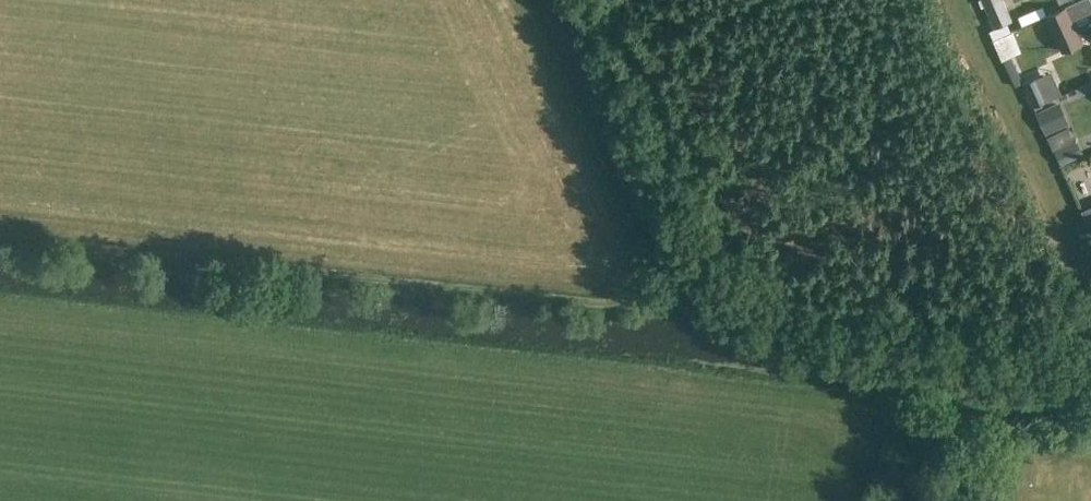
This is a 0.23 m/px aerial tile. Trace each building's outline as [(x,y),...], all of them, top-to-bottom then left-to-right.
[(1063,51),(1082,42),(1067,6),(1047,15),(1063,51)] [(1066,167),(1070,177),(1090,168),(1090,162),(1089,157),(1066,167)]
